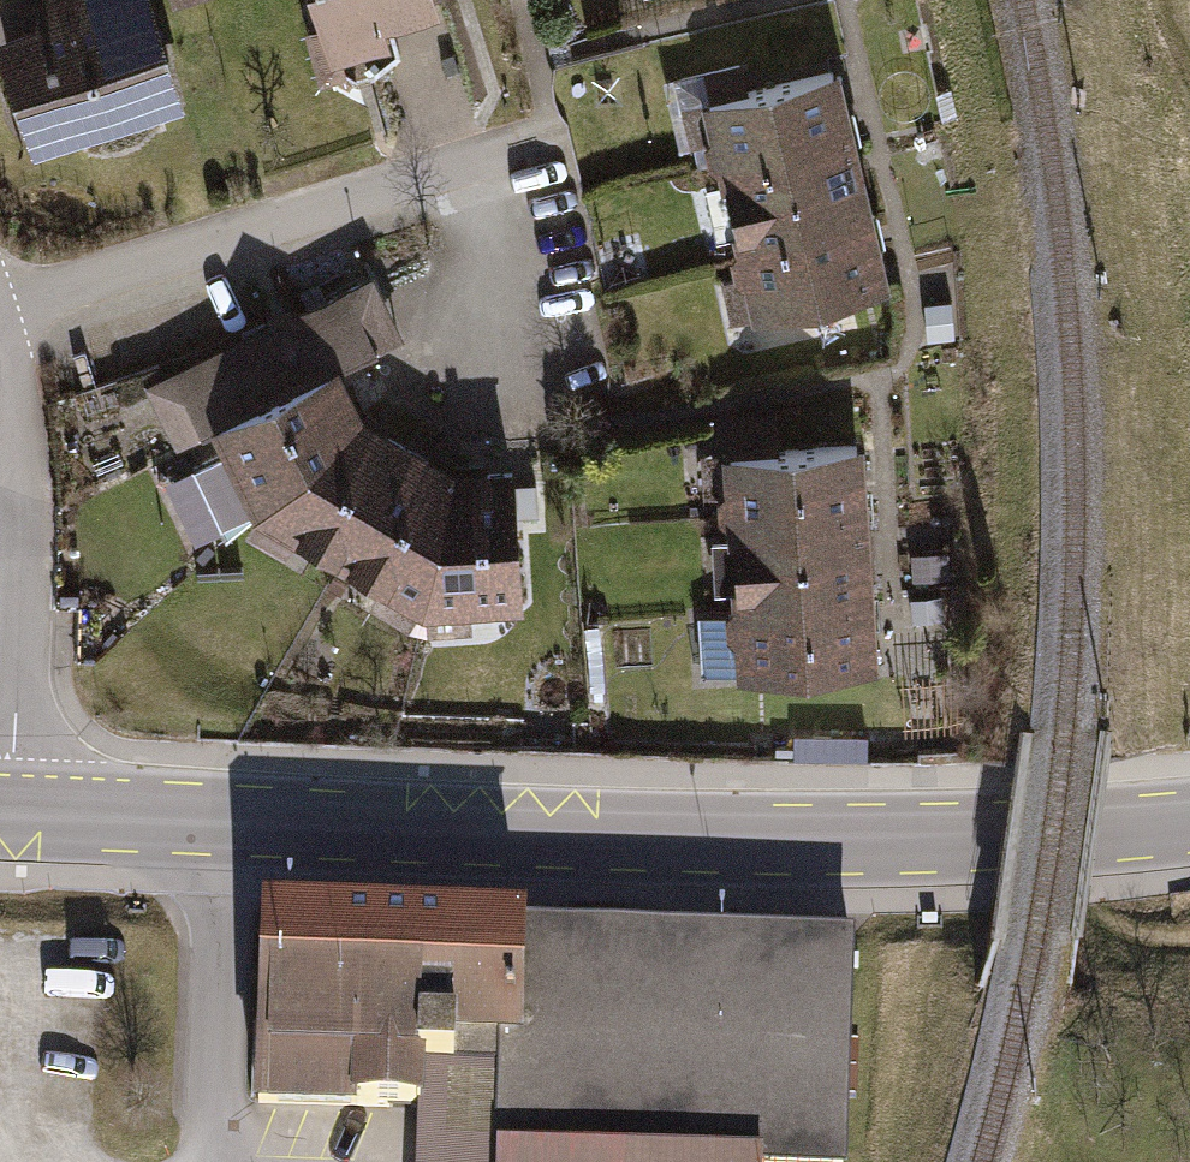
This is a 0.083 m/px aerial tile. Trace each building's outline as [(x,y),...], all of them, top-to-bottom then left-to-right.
[(171,104),(139,0),(32,0),(24,22),(0,29),(0,103),(15,152),(171,104)] [(309,48),(429,13),(425,0),(295,0),(309,48)] [(842,142),(825,69),(686,101),(700,162),(703,175),(842,142)] [(860,215),(842,142),(703,175),(721,248),(860,215)] [(877,289),(860,215),(721,248),(724,261),(738,321),(877,289)] [(364,275),(139,382),(169,446),(197,432),(332,368),(395,338),(364,275)] [(945,301),(915,304),(918,340),(948,338),(945,301)] [(332,368),(197,432),(210,455),(182,471),(187,480),(162,494),(187,538),(211,525),(217,534),(245,519),(357,422),(332,368)] [(234,540),(319,589),(399,448),(357,422),(245,519),(234,540)] [(435,470),(399,448),(319,589),(407,640),(420,618),(435,470)] [(858,449),(708,456),(712,529),(862,522),(858,449)] [(507,614),(499,469),(435,470),(420,618),(507,614)] [(862,522),(712,529),(716,601),(865,594),(862,522)] [(948,557),(905,559),(907,585),(950,583),(948,557)] [(865,594),(716,601),(701,602),(704,675),(869,667),(865,594)] [(848,737),(772,737),(772,756),(848,756),(848,737)] [(261,917),(252,1116),(393,1122),(418,1123),(416,1161),(845,1161),(854,943),(261,917)]
